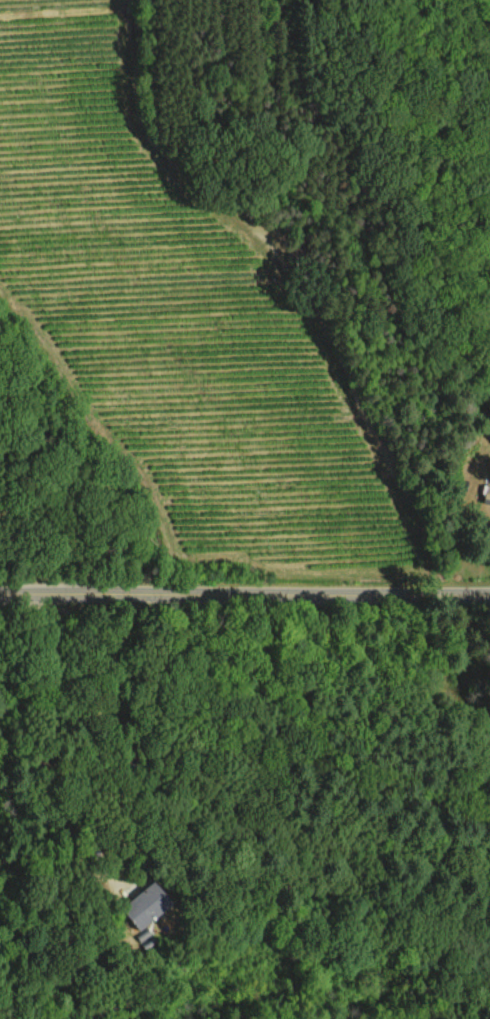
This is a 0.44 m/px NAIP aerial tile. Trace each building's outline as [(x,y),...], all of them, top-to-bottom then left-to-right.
[(489,503),(489,484),(486,483),(481,501),(489,503)] [(119,908),(138,930),(170,902),(152,881),(119,908)]
